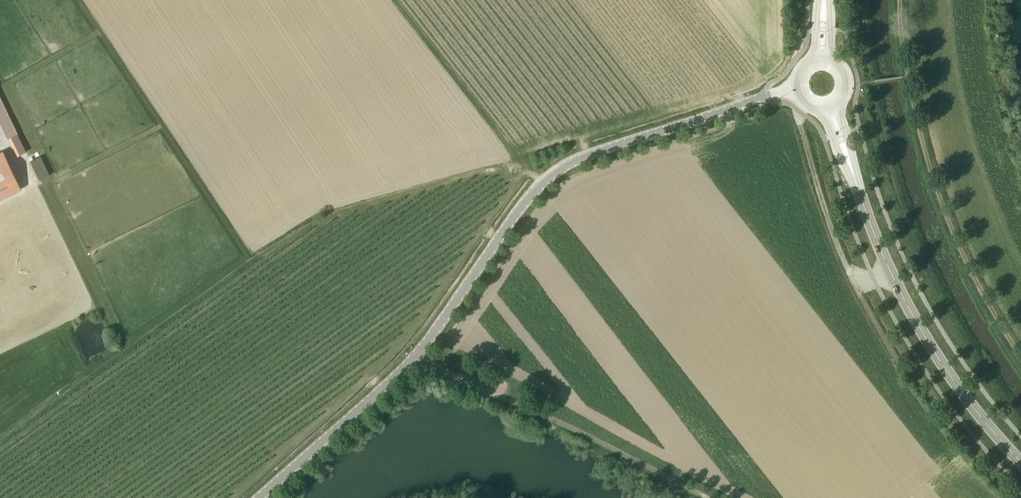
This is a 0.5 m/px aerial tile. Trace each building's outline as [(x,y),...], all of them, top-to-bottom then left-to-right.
[(25,151),(0,97),(0,130),(4,139),(9,137),(17,154),(25,151)] [(19,192),(1,152),(0,153),(0,200),(19,192)] [(36,180),(48,175),(40,155),(28,160),(36,180)]
